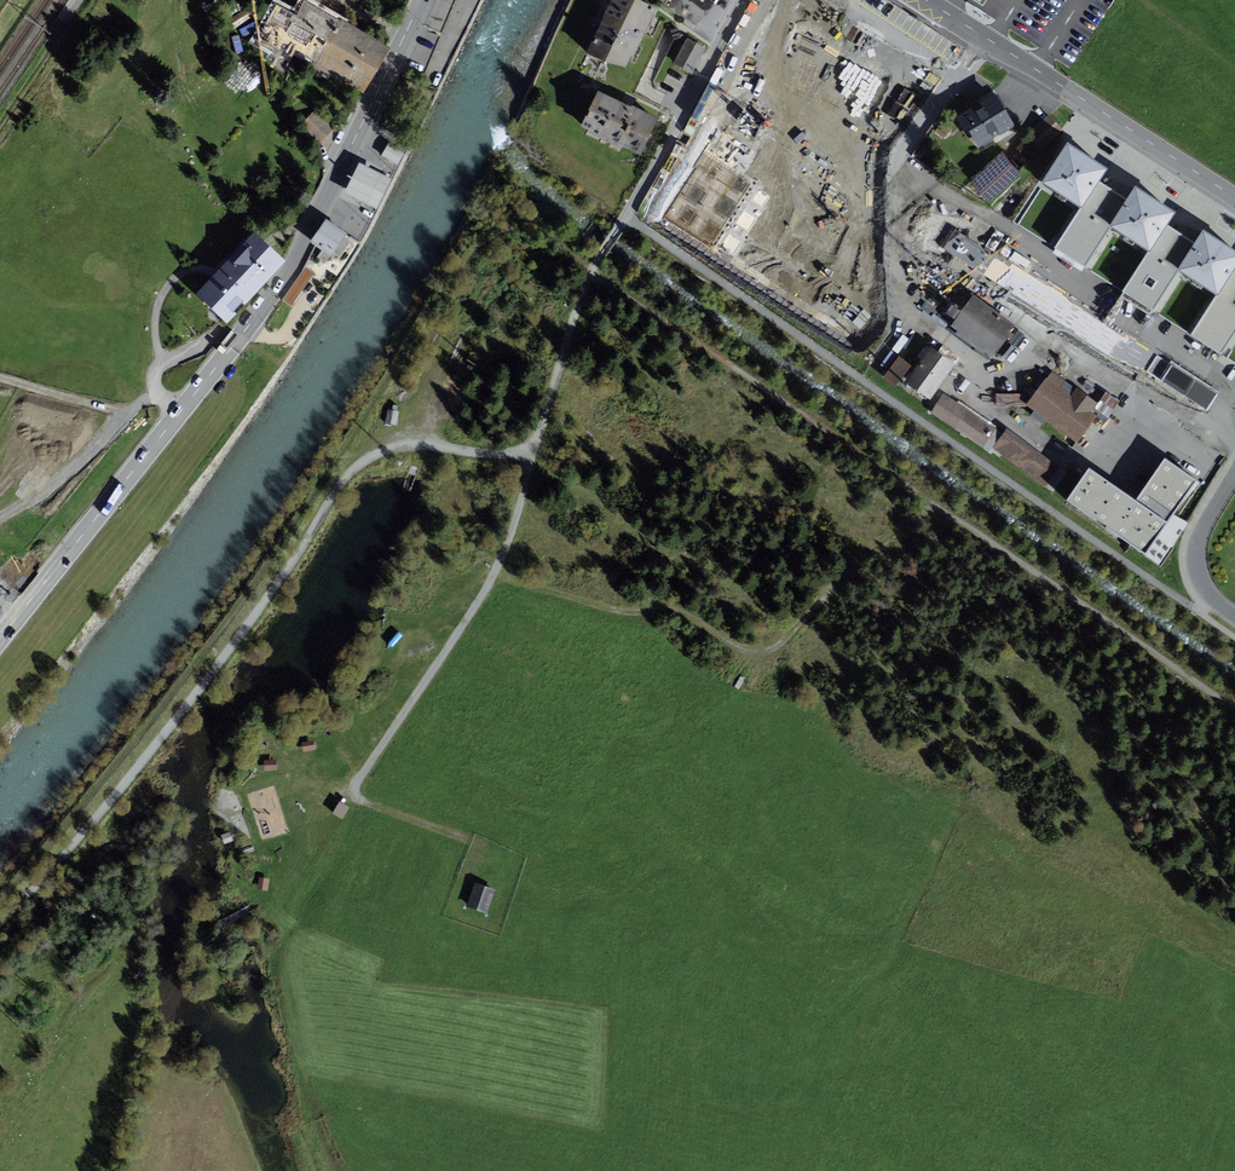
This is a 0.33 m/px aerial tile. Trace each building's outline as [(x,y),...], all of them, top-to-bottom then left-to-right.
[(294,52),(320,7),(308,0),(301,0),(294,12),(275,1),(251,41),(279,57),(284,47),(294,52)] [(640,0),(611,0),(600,23),(586,52),(605,62),(626,68),(656,8),(640,0)] [(695,14),(706,0),(676,0),(695,14)] [(390,47),(320,7),(294,52),(363,93),(390,47)] [(838,62),(865,75),(886,29),(860,16),(838,62)] [(706,48),(687,38),(673,63),(692,73),(706,48)] [(598,90),(580,126),(640,156),(659,118),(632,105),(631,107),(628,105),(598,90)] [(957,118),(977,150),(1016,125),(996,94),(957,118)] [(1107,168),(1067,142),(1041,183),(1081,209),(1099,182),(1107,168)] [(388,143),(381,156),(397,165),(404,153),(388,143)] [(1004,148),(971,177),(989,198),(1022,169),(1004,148)] [(659,204),(688,221),(716,174),(686,157),(659,204)] [(382,174),(359,162),(344,193),(367,204),(382,174)] [(382,174),(367,204),(377,209),(392,178),(382,174)] [(1127,200),(1099,182),(1081,209),(1057,247),(1085,264),(1109,227),(1127,200)] [(1176,212),(1135,186),(1127,200),(1109,227),(1150,253),(1168,224),(1176,212)] [(326,219),(310,242),(322,250),(317,257),(326,263),(330,256),(331,257),(334,252),(340,257),(351,241),(345,237),(347,234),(326,219)] [(1178,271),(1196,242),(1168,224),(1150,253),(1124,293),(1152,311),(1178,271)] [(1203,230),(1196,242),(1178,271),(1217,295),(1234,268),(1234,267),(1234,250),(1203,230)] [(254,232),(197,294),(227,323),(285,261),(254,232)] [(303,263),(286,298),(296,304),(314,268),(303,263)] [(1234,268),(1217,295),(1192,335),(1220,353),(1234,330),(1234,268)] [(973,295),(950,326),(957,331),(955,334),(984,355),(986,352),(992,356),(1015,324),(973,295)] [(900,353),(921,325),(910,317),(889,345),(900,353)] [(955,364),(930,346),(905,383),(930,400),(955,364)] [(911,365),(898,356),(883,377),(895,387),(911,365)] [(1218,394),(1157,356),(1147,371),(1208,410),(1218,394)] [(1097,416),(1092,412),(1098,404),(1052,370),(1026,405),(1077,443),(1097,416)] [(998,391),(998,403),(1009,403),(1009,409),(1022,410),(1022,402),(1027,402),(1027,391),(998,391)] [(943,394),(930,414),(988,452),(1001,432),(943,394)] [(1007,429),(993,448),(1053,492),(1067,472),(1007,429)] [(1165,525),(1196,480),(1164,459),(1136,500),(1088,468),(1066,501),(1145,554),(1165,525)] [(316,749),(314,740),(301,742),(303,752),(316,749)] [(276,759),(263,760),(264,771),(277,770),(276,759)] [(349,807),(340,801),(332,813),(342,819),(349,807)] [(234,841),(230,832),(221,835),(225,844),(234,841)] [(269,878),(259,877),(258,889),(268,891),(269,878)] [(495,890),(474,883),(467,906),(488,913),(495,890)]
